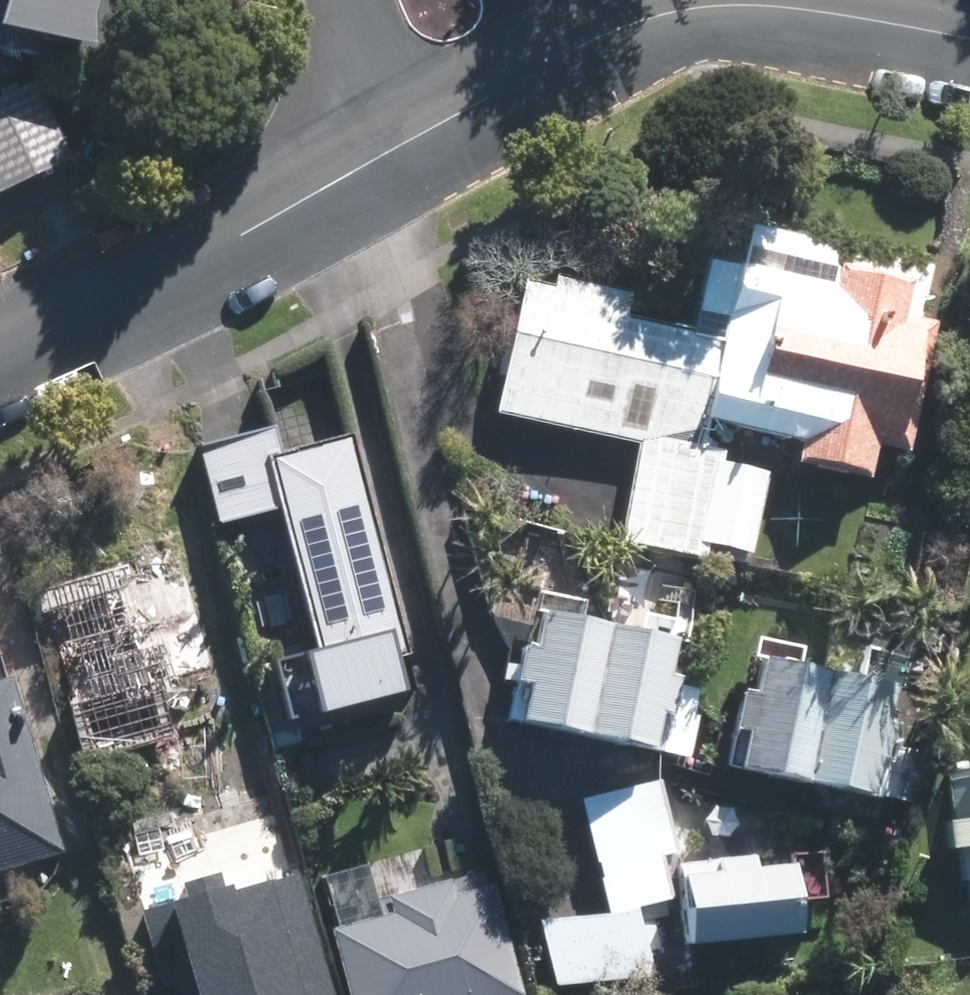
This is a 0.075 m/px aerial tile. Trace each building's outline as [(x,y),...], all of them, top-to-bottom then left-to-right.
[(62,65),(64,51),(94,57),(106,0),(0,0),(0,52),(62,65)] [(67,157),(31,80),(0,94),(0,188),(67,157)] [(745,227),(737,265),(734,265),(725,264),(705,259),(701,259),(686,333),(657,326),(614,540),(702,558),(705,545),(747,553),(765,470),(718,460),(719,453),(698,448),(703,422),(794,441),(790,463),(866,478),(873,445),(905,452),(932,321),(917,317),(928,261),(746,224),(745,227)] [(489,413),(570,430),(593,315),(623,321),(628,292),(519,269),(489,413)] [(414,647),(352,429),(286,448),(279,424),(200,446),(222,524),(283,507),(322,645),(310,649),(328,711),(413,687),(402,651),(414,647)] [(183,546),(30,590),(78,758),(166,733),(155,693),(220,675),(183,546)] [(662,675),(668,640),(536,613),(529,646),(517,645),(509,685),(514,686),(508,717),(514,719),(512,723),(645,751),(646,748),(653,748),(660,717),(665,717),(672,677),(662,675)] [(881,722),(889,687),(756,659),(748,693),(736,692),(729,731),(733,733),(727,764),(733,766),(733,770),(865,797),(865,793),(872,795),(879,764),(884,764),(893,724),(881,722)] [(56,851),(4,677),(0,678),(0,868),(56,851)] [(941,768),(947,820),(937,821),(942,852),(952,851),(956,882),(962,881),(967,913),(969,913),(969,764),(941,768)] [(652,976),(634,907),(670,899),(659,854),(674,852),(655,776),(574,797),(603,913),(579,918),(597,988),(652,976)] [(470,811),(420,824),(451,941),(502,929),(470,811)] [(682,947),(783,935),(774,852),(673,864),(682,947)] [(372,994),(457,994),(450,968),(370,987),(372,994)]
